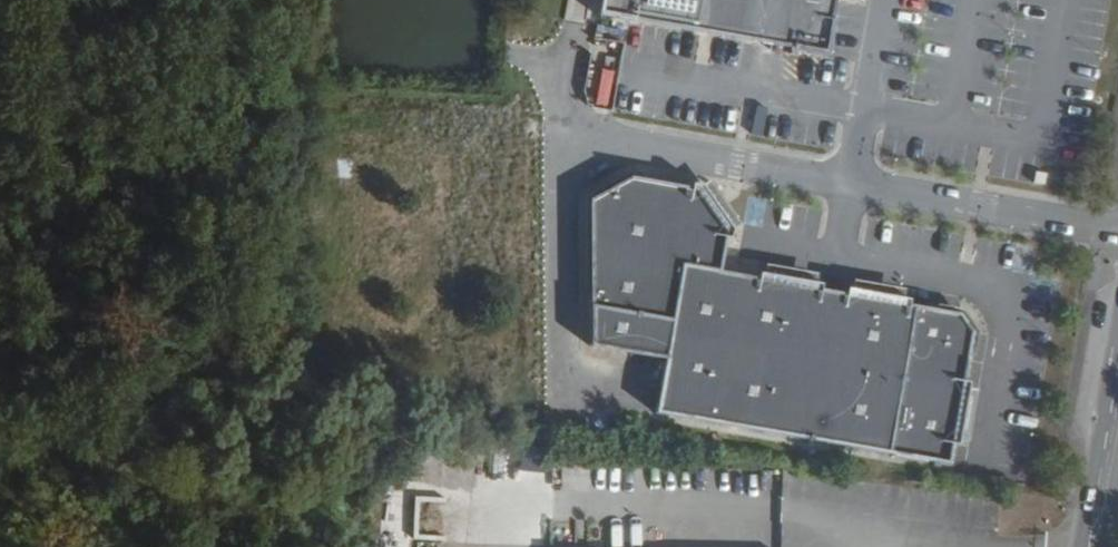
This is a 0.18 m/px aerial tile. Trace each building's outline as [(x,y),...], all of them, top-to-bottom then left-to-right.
[(605,11),(603,11),(599,29),(618,33),(618,30),(810,64),(810,67),(828,70),(832,52),(829,51),(838,0),(608,0),(605,11)] [(533,169),(535,135),(497,134),(496,168),(533,169)] [(363,180),(362,146),(329,147),(330,181),(363,180)] [(563,356),(628,368),(619,422),(948,477),(952,456),(957,458),(958,448),(953,447),(955,438),(959,412),(961,404),(966,405),(968,396),(963,395),(972,345),(960,327),(908,317),(908,313),(899,311),(898,316),(890,314),(863,310),(855,309),(855,303),(847,302),(845,307),(820,302),(821,297),(812,295),(811,300),(802,298),(776,294),(767,293),(768,288),(759,286),(758,291),(720,284),(727,250),(730,252),(732,242),(730,238),(726,241),(720,234),(705,212),(700,205),(702,198),(693,196),(692,201),(631,189),(586,212),(563,356)] [(713,206),(705,212),(720,234),(728,229),(713,206)] [(777,285),(776,294),(802,298),(804,290),(777,285)] [(865,301),(863,310),(890,314),(891,306),(865,301)] [(959,412),(955,438),(964,440),(969,414),(959,412)]
